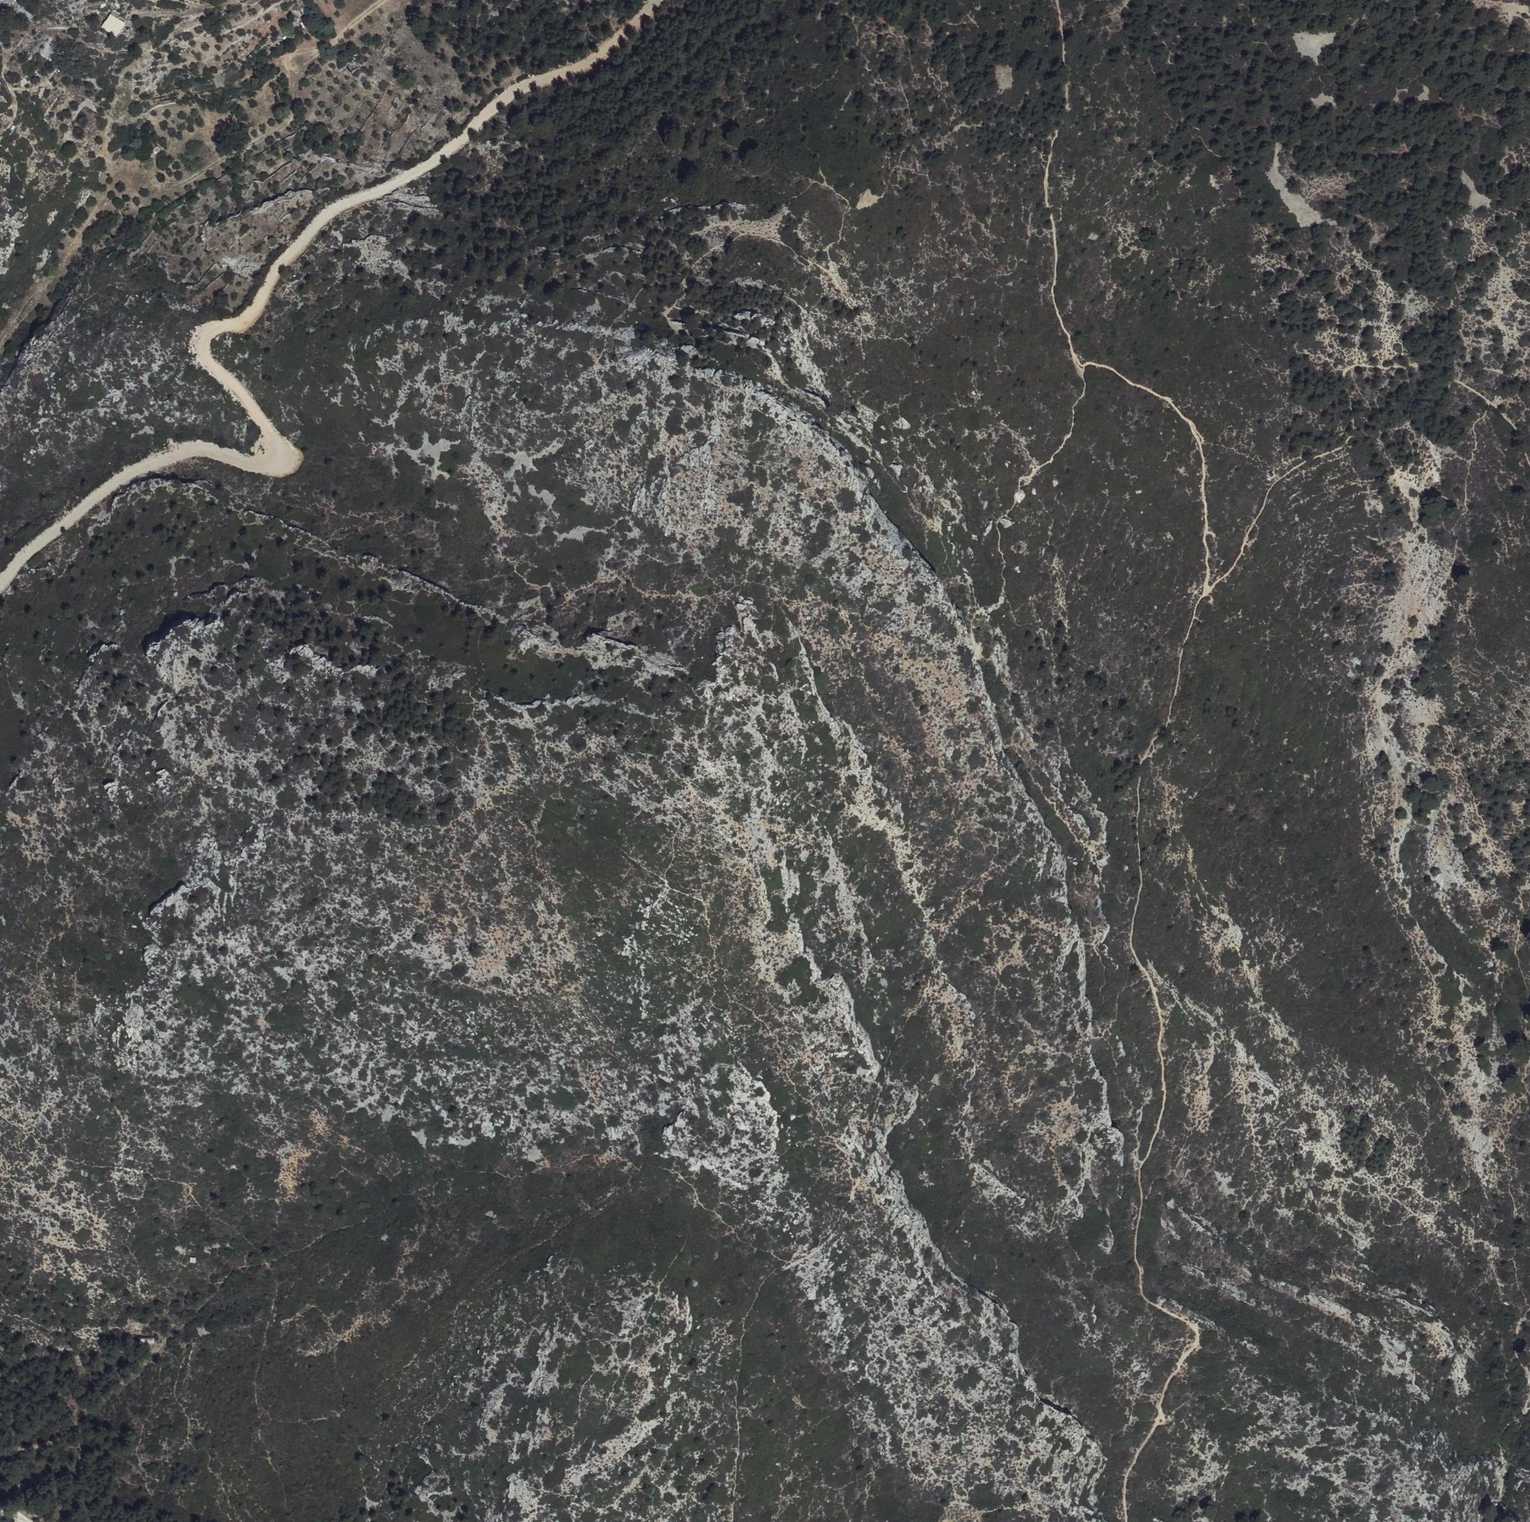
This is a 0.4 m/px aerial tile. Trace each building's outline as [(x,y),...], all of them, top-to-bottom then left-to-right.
[(118,34),(124,19),(108,13),(102,27),(118,34)]
